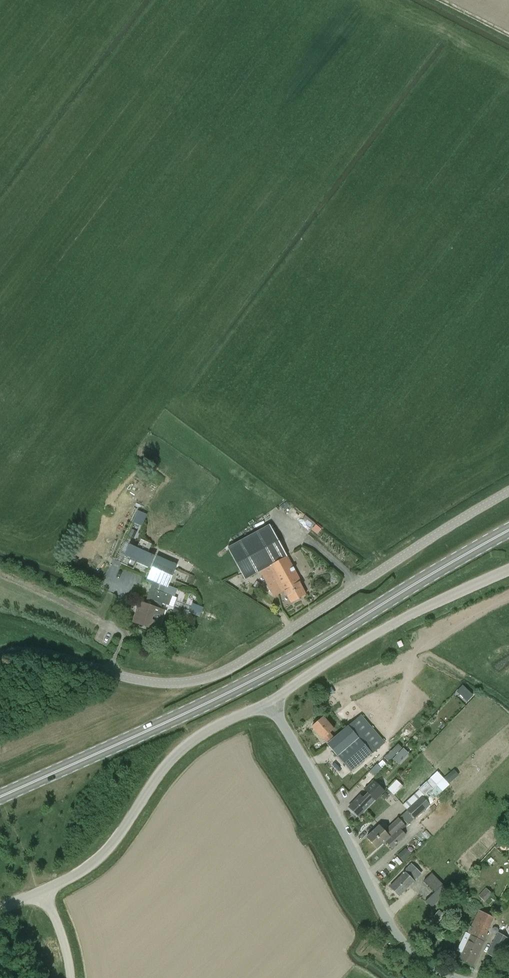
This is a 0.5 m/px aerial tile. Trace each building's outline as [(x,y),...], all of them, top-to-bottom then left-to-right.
[(317,533),(321,528),(315,523),(311,529),(317,533)] [(227,548),(228,549),(241,575),(245,580),(260,571),(274,596),(284,591),(291,602),(306,594),(299,582),(301,581),(287,556),(286,556),(269,525),(244,538),(227,548)] [(130,542),(120,563),(133,569),(137,561),(149,567),(155,554),(130,542)] [(301,549),(290,555),(301,579),(313,574),(301,549)] [(169,605),(172,595),(158,590),(160,584),(167,587),(176,564),(159,557),(157,561),(156,561),(149,579),(153,581),(144,603),(142,609),(137,608),(132,623),(151,629),(152,627),(159,630),(166,611),(160,609),(162,603),(169,605)] [(385,743),(361,714),(349,725),(348,724),(334,737),(329,732),(332,731),(334,729),(323,716),(312,726),(322,738),(327,743),(338,756),(351,772),(385,743)] [(370,774),(360,781),(364,786),(374,779),(370,774)] [(444,778),(436,785),(432,789),(426,794),(429,797),(411,814),(415,819),(432,803),(431,801),(442,792),(449,785),(444,778)] [(432,789),(436,785),(429,778),(419,787),(426,794),(432,789)] [(360,795),(349,807),(358,816),(374,799),(375,801),(384,791),(373,780),(364,790),(368,794),(364,798),(360,795)] [(396,780),(387,789),(392,793),(401,784),(396,780)] [(407,809),(411,814),(429,797),(426,794),(424,797),(422,795),(407,809)] [(377,848),(382,844),(383,845),(386,842),(391,848),(406,834),(401,829),(405,825),(399,818),(385,831),(379,825),(366,837),(377,848)] [(421,872),(411,864),(404,871),(390,887),(400,896),(413,881),(418,877),(417,876),(421,872)] [(423,881),(434,892),(425,900),(432,907),(449,891),(432,873),(423,881)] [(486,887),(478,895),(485,902),(492,893),(486,887)] [(431,918),(437,924),(445,915),(439,910),(431,918)] [(461,953),(459,958),(473,965),(487,934),(485,934),(493,917),(478,910),(467,932),(465,932),(457,950),(461,953)] [(497,959),(508,938),(498,932),(487,954),(497,959)]
